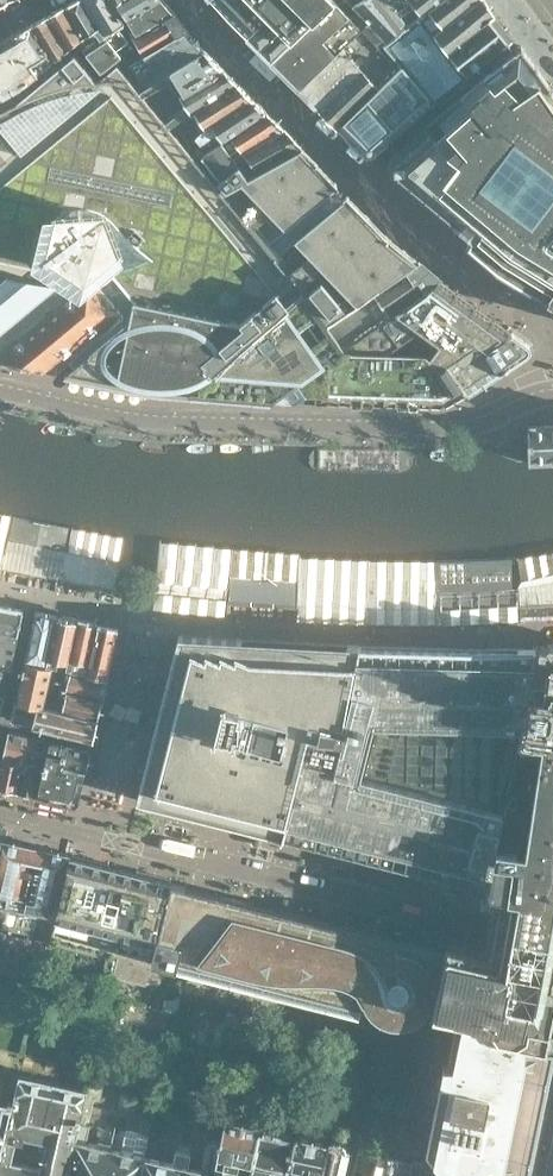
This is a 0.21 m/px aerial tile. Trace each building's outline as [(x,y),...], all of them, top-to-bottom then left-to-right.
[(125,46),(87,0),(73,0),(47,15),(66,51),(83,39),(88,35),(91,38),(86,42),(105,65),(126,48),(125,46)] [(119,3),(122,0),(87,0),(125,46),(144,33),(131,18),(119,3)] [(156,0),(122,0),(119,3),(131,18),(156,0)] [(172,13),(161,0),(156,0),(131,18),(144,33),(172,13)] [(339,0),(214,0),(229,17),(259,48),(271,60),(272,59),(343,5),(339,0)] [(536,64),(526,52),(520,44),(518,46),(511,37),(484,0),(437,0),(422,11),(407,22),(388,38),(385,40),(392,48),(408,67),(335,125),(364,154),(381,170),(390,179),(470,247),(496,269),(538,295),(539,295),(545,299),(550,302),(550,300),(552,302),(552,89),(536,64)] [(356,1),(377,25),(388,38),(407,22),(398,11),(412,0),(358,0),(356,1)] [(437,0),(413,0),(422,11),(437,0)] [(299,88),(299,87),(367,33),(343,5),(272,59),(299,88)] [(140,64),(187,30),(172,13),(144,33),(125,46),(126,48),(140,64)] [(66,51),(47,15),(29,24),(49,61),(66,51)] [(49,61),(29,24),(27,25),(28,26),(13,34),(13,33),(11,34),(12,35),(0,42),(0,99),(23,86),(20,81),(49,61)] [(318,107),(392,48),(385,40),(388,38),(377,25),(367,33),(299,87),(318,107)] [(156,83),(204,49),(187,30),(140,64),(156,83)] [(303,148),(300,145),(260,177),(244,159),(229,171),(211,149),(200,136),(189,123),(212,107),(210,103),(238,83),(224,69),(204,49),(156,83),(140,64),(126,48),(105,65),(86,42),(83,39),(66,51),(49,61),(20,81),(23,86),(0,99),(0,358),(13,361),(56,370),(56,369),(65,371),(146,387),(156,388),(156,387),(166,388),(166,389),(173,390),(175,389),(181,390),(183,391),(190,392),(191,391),(219,366),(304,293),(326,322),(418,260),(416,259),(388,237),(352,189),(303,148)] [(335,125),(408,67),(392,48),(318,107),(335,125)] [(200,136),(253,98),(238,83),(210,103),(212,107),(189,123),(200,136)] [(211,149),(265,110),(253,98),(200,136),(211,149)] [(229,171),(244,159),(284,128),(265,110),(211,149),(229,171)] [(260,177),(300,145),(299,144),(284,128),(244,159),(260,177)] [(270,398),(439,277),(418,260),(326,322),(304,293),(219,366),(191,391),(192,391),(192,392),(206,393),(207,392),(254,397),(268,399),(268,398),(270,398)] [(454,372),(486,348),(510,330),(439,277),(270,398),(445,404),(466,392),(454,372)] [(528,348),(528,347),(528,346),(528,344),(527,343),(526,342),(511,330),(511,331),(510,330),(486,348),(499,370),(501,369),(501,364),(505,361),(509,363),(525,353),(525,352),(527,351),(528,349),(528,348)] [(466,392),(499,370),(486,348),(454,372),(466,392)] [(527,426),(528,462),(552,462),(552,425),(527,426)] [(13,518),(0,515),(0,567),(2,568),(13,518)] [(14,516),(13,518),(2,568),(58,579),(68,528),(14,516)] [(298,583),(301,559),(232,549),(229,601),(296,606),(298,583)] [(520,606),(552,604),(552,552),(517,557),(520,572),(520,606)] [(439,611),(518,606),(512,582),(511,558),(438,561),(439,585),(439,611)] [(368,563),(302,559),(301,583),(297,605),(366,608),(367,586),(368,563)] [(368,584),(367,610),(436,611),(438,585),(438,561),(368,561),(368,584)] [(24,608),(0,604),(0,713),(9,674),(24,608)] [(45,662),(56,614),(35,610),(24,658),(45,662)] [(66,667),(76,619),(56,614),(45,662),(52,664),(66,667)] [(86,672),(97,623),(76,619),(66,667),(86,672)] [(106,677),(118,627),(97,623),(86,672),(106,677)] [(281,836),(308,731),(342,736),(355,670),(357,670),(362,644),(178,635),(136,799),(281,836)] [(550,637),(537,644),(537,647),(489,886),(488,894),(500,896),(494,930),(489,952),(449,942),(446,952),(434,1004),(433,1009),(455,1014),(446,1054),(455,1056),(503,1067),(520,1093),(504,1175),(510,1175),(531,1175),(552,1067),(552,638),(550,637)] [(281,836),(489,886),(537,647),(537,644),(480,647),(362,644),(357,670),(355,670),(342,736),(308,731),(281,836)] [(43,705),(52,664),(45,662),(24,658),(15,699),(43,705)] [(97,717),(102,698),(61,689),(66,667),(52,664),(43,705),(97,717)] [(102,698),(106,677),(86,672),(66,667),(61,689),(102,698)] [(97,717),(43,705),(15,699),(11,718),(61,730),(60,734),(92,742),(93,738),(97,717)] [(80,794),(86,770),(64,765),(69,744),(9,730),(3,757),(23,762),(25,754),(46,759),(38,795),(67,802),(76,803),(80,794)] [(86,770),(90,749),(69,744),(64,765),(86,770)] [(38,795),(46,759),(25,754),(23,762),(17,790),(38,795)] [(23,762),(3,757),(0,772),(0,786),(17,790),(23,762)] [(69,856),(69,855),(0,840),(0,905),(55,917),(69,856)] [(151,959),(171,882),(69,856),(55,917),(47,950),(116,966),(118,956),(150,964),(151,959)] [(432,1003),(434,1004),(446,952),(171,882),(151,959),(362,1013),(366,998),(367,1001),(368,1004),(370,1008),(372,1011),(374,1013),(376,1016),(379,1018),(381,1020),(384,1021),(387,1022),(389,1023),(392,1024),(395,1025),(399,1025),(402,1025),(405,1025),(410,1024),(414,1022),(418,1020),(422,1017),(424,1015),(428,1012),(429,1009),(430,1008),(432,1005),(432,1003)] [(149,980),(152,964),(150,964),(118,956),(116,966),(113,976),(144,983),(149,980)] [(159,983),(163,967),(152,964),(149,980),(159,983)] [(423,1158),(504,1175),(520,1093),(503,1067),(455,1056),(446,1054),(423,1158)] [(79,1123),(90,1075),(83,1073),(80,1087),(19,1073),(12,1103),(0,1154),(0,1175),(67,1175),(79,1123)] [(12,1103),(0,1101),(0,1154),(12,1103)] [(226,1120),(227,1113),(215,1110),(208,1138),(206,1138),(202,1158),(203,1158),(201,1169),(187,1166),(190,1153),(165,1147),(162,1161),(145,1157),(140,1175),(213,1175),(226,1120)] [(295,1135),(300,1112),(292,1110),(287,1133),(260,1127),(248,1175),(285,1175),(295,1135)] [(260,1127),(226,1120),(213,1175),(248,1175),(260,1127)] [(145,1157),(109,1149),(111,1142),(98,1139),(96,1146),(85,1143),(89,1125),(79,1123),(67,1175),(140,1175),(145,1157)] [(328,1147),(329,1143),(295,1135),(285,1175),(321,1175),(328,1147)] [(344,1150),(340,1149),(341,1145),(333,1144),(328,1147),(321,1175),(338,1175),(344,1150)] [(423,1158),(402,1153),(400,1163),(396,1158),(390,1156),(386,1160),(364,1154),(359,1175),(510,1175),(504,1175),(423,1158)]
